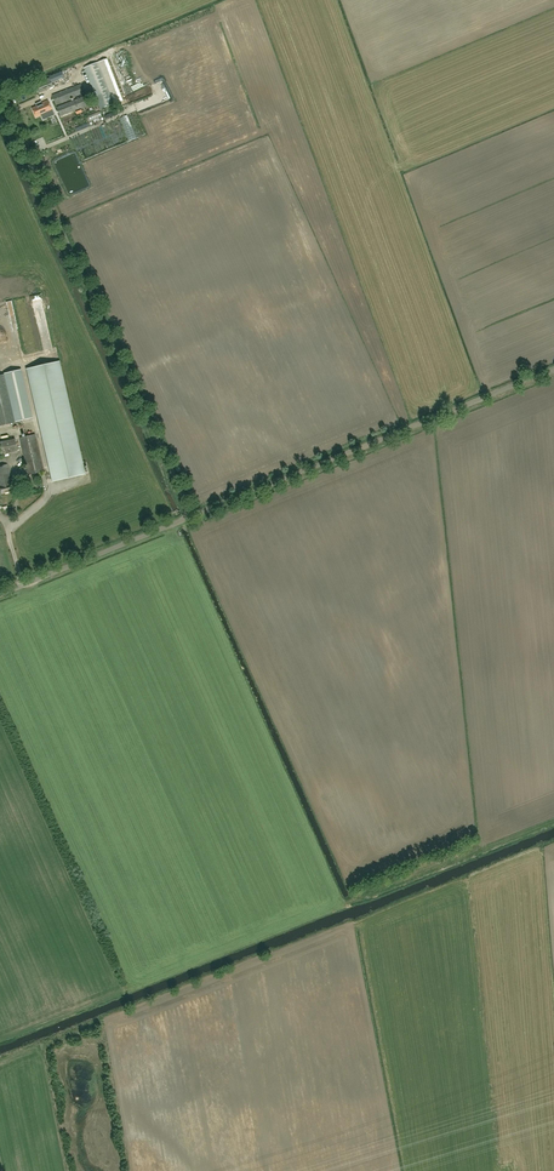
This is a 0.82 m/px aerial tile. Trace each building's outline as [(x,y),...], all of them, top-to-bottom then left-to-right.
[(84,67),(100,109),(115,102),(99,62),(84,67)] [(63,70),(49,76),(52,82),(65,77),(63,70)] [(38,93),(53,87),(50,78),(35,84),(38,93)] [(81,84),(52,95),(56,104),(85,93),(81,84)] [(61,116),(89,105),(86,96),(57,106),(61,116)] [(52,111),(48,101),(37,105),(37,106),(32,108),(36,117),(41,114),(41,115),(52,111)] [(53,481),(85,474),(59,361),(28,369),(53,481)] [(21,370),(5,373),(16,421),(32,417),(21,370)] [(4,374),(0,375),(0,425),(15,421),(4,374)] [(35,434),(20,438),(28,474),(44,471),(35,434)] [(0,442),(0,448),(2,454),(18,451),(15,439),(0,442)] [(7,464),(0,466),(0,489),(1,494),(13,491),(11,483),(7,464)]
